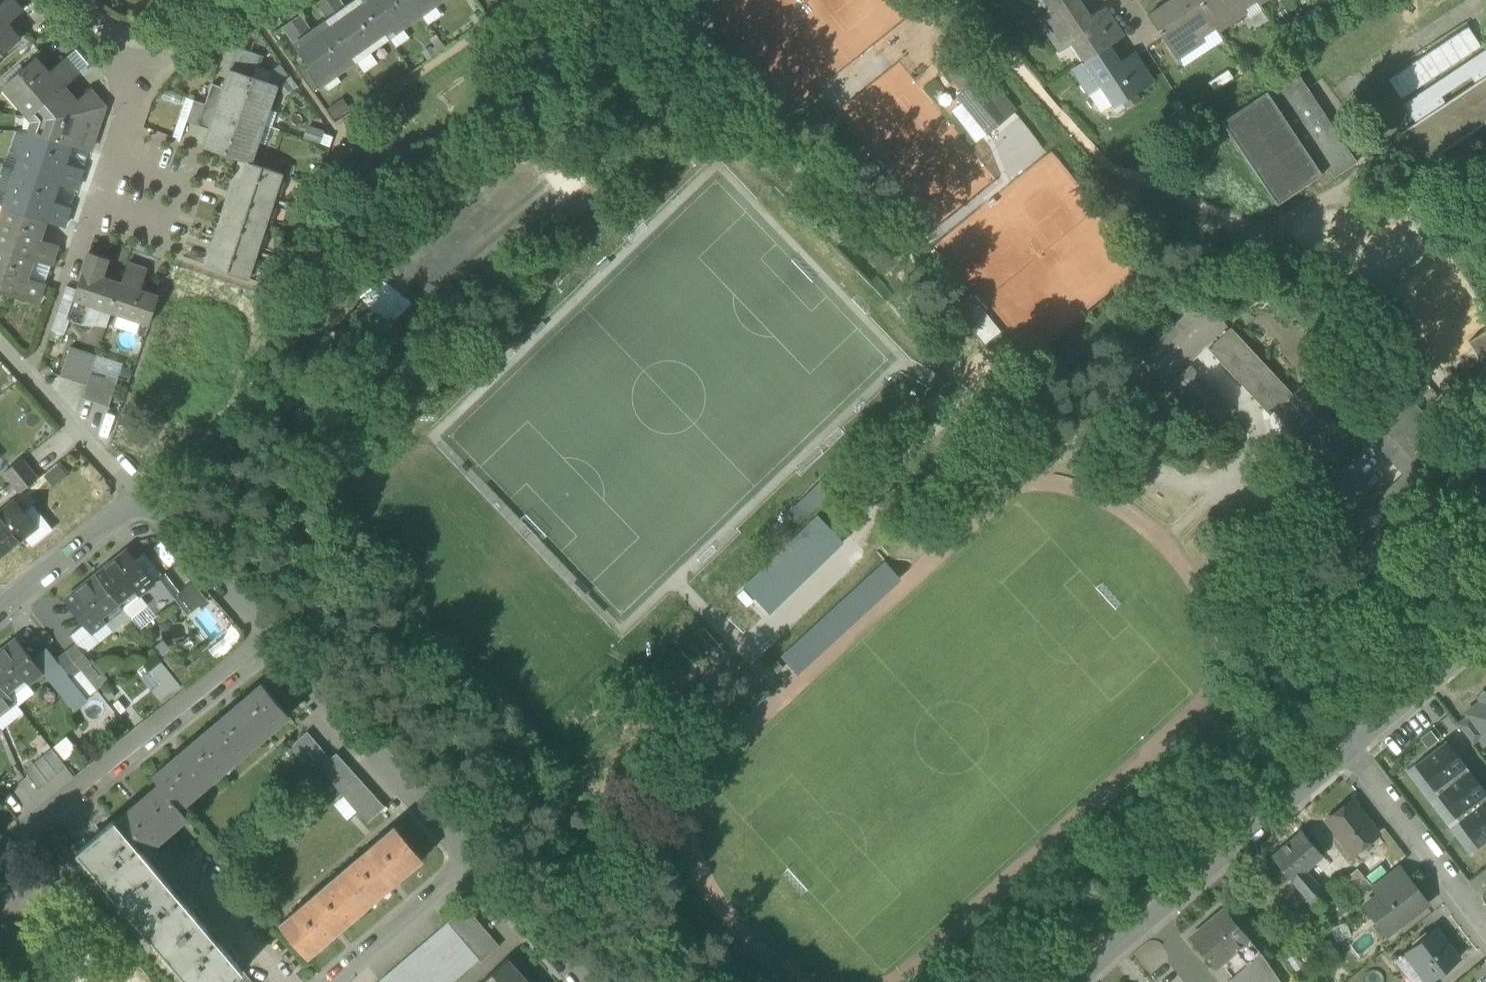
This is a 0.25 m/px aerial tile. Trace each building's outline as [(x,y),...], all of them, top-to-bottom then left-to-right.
[(0,4),(0,56),(20,39),(7,24),(22,11),(12,0),(4,0),(0,4)] [(327,19),(344,8),(338,0),(321,0),(316,4),(327,19)] [(327,19),(356,60),(389,38),(363,0),(356,0),(344,8),(327,19)] [(389,38),(421,14),(411,0),(363,0),(389,38)] [(421,14),(442,0),(411,0),(421,14)] [(1089,0),(1067,0),(1053,9),(1048,13),(1039,19),(1059,49),(1073,40),(1086,60),(1107,46),(1122,36),(1104,9),(1098,13),(1089,0)] [(1048,13),(1053,9),(1047,0),(1040,0),(1048,13)] [(1053,9),(1067,0),(1047,0),(1053,9)] [(1211,21),(1197,0),(1171,0),(1174,4),(1166,10),(1163,5),(1147,15),(1176,59),(1204,40),(1202,37),(1197,30),(1211,21)] [(1163,5),(1166,10),(1174,4),(1171,0),(1170,0),(1163,5)] [(1242,0),(1197,0),(1211,21),(1216,28),(1218,31),(1245,13),(1238,3),(1242,0)] [(1238,3),(1245,13),(1249,19),(1263,9),(1259,3),(1256,0),(1242,0),(1238,3)] [(283,28),(294,43),(312,30),(302,17),(300,15),(283,28)] [(322,84),(356,60),(327,19),(312,30),(294,43),(322,84)] [(1197,30),(1202,37),(1216,28),(1211,21),(1197,30)] [(1468,26),(1387,79),(1400,99),(1481,46),(1468,26)] [(1072,69),(1087,92),(1102,83),(1098,77),(1118,63),(1107,46),(1086,60),(1072,69)] [(230,69),(252,77),(260,54),(237,47),(230,69)] [(1484,51),(1403,104),(1410,113),(1439,93),(1441,96),(1471,76),(1469,73),(1485,62),(1485,49),(1484,51)] [(1102,82),(1116,103),(1122,99),(1127,107),(1138,99),(1133,92),(1151,80),(1134,53),(1118,63),(1098,77),(1102,83),(1102,82)] [(963,101),(988,132),(1014,111),(970,57),(950,73),(963,89),(957,94),(963,101)] [(7,82),(33,112),(62,88),(77,75),(64,60),(49,73),(36,58),(7,82)] [(1221,120),(1277,204),(1329,169),(1334,177),(1357,162),(1291,62),(1268,78),(1273,85),(1221,120)] [(1422,165),(1485,122),(1485,62),(1469,73),(1471,76),(1475,83),(1445,103),(1441,96),(1439,93),(1410,113),(1416,122),(1401,133),(1422,165)] [(203,146),(240,159),(251,162),(277,85),(252,77),(230,69),(223,87),(209,128),(203,146)] [(1228,69),(1207,82),(1213,91),(1234,78),(1228,69)] [(2,86),(29,116),(33,112),(7,82),(2,86)] [(1102,83),(1087,92),(1100,111),(1111,104),(1112,106),(1116,103),(1102,82),(1102,83)] [(198,124),(209,128),(223,87),(212,83),(198,124)] [(35,131),(65,142),(70,128),(94,136),(104,106),(90,90),(75,103),(62,88),(33,112),(39,119),(35,131)] [(186,120),(196,123),(203,102),(186,96),(172,133),(180,136),(186,120)] [(975,142),(988,132),(963,101),(950,111),(975,142)] [(32,120),(29,129),(35,131),(39,119),(33,112),(29,116),(32,120)] [(70,144),(89,150),(94,136),(70,128),(65,142),(70,144)] [(29,129),(16,168),(22,170),(35,131),(29,129)] [(35,131),(22,170),(57,181),(77,188),(83,169),(64,163),(70,144),(65,142),(35,131)] [(938,219),(995,183),(963,134),(935,152),(941,160),(928,169),(937,184),(921,194),(938,219)] [(1049,156),(939,245),(1026,353),(1135,262),(1049,156)] [(282,173),(251,162),(240,159),(235,174),(240,175),(238,181),(233,179),(231,185),(229,192),(234,193),(232,199),(227,197),(222,212),(218,226),(223,227),(221,232),(216,231),(214,237),(212,243),(217,245),(215,251),(210,249),(205,264),(248,278),(257,252),(265,226),(274,200),(282,173)] [(16,168),(3,205),(9,207),(22,170),(16,168)] [(9,207),(44,219),(50,202),(57,181),(22,170),(9,207)] [(56,204),(50,202),(44,219),(64,226),(70,207),(56,203),(56,204)] [(0,214),(0,234),(9,207),(3,205),(0,214)] [(32,257),(38,240),(44,219),(9,207),(0,234),(0,246),(32,257)] [(43,242),(38,240),(32,257),(51,264),(57,245),(44,241),(43,242)] [(19,296),(25,278),(32,257),(0,246),(0,289),(19,296)] [(90,303),(111,310),(120,283),(101,276),(108,257),(89,251),(74,294),(92,299),(90,303)] [(1440,359),(1468,342),(1484,331),(1439,262),(1395,290),(1440,359)] [(127,263),(120,283),(111,310),(149,323),(158,295),(139,289),(146,270),(127,263)] [(30,280),(25,278),(19,296),(38,302),(44,283),(31,279),(30,280)] [(73,298),(90,303),(92,299),(74,294),(73,298)] [(984,343),(1001,331),(971,294),(955,306),(984,343)] [(1164,382),(1226,324),(1225,324),(1202,299),(1201,299),(1140,356),(1164,382)] [(1207,348),(1269,414),(1288,397),(1292,393),(1230,327),(1207,348)] [(1484,331),(1468,342),(1485,370),(1485,330),(1484,331)] [(59,376),(86,384),(91,369),(96,355),(69,346),(59,376)] [(1208,429),(1230,408),(1190,365),(1189,365),(1168,385),(1168,386),(1208,429)] [(104,374),(91,369),(86,384),(81,397),(94,403),(108,406),(117,378),(104,374)] [(1365,410),(1392,439),(1422,411),(1395,382),(1365,409),(1365,410)] [(1288,397),(1298,408),(1309,397),(1299,386),(1292,393),(1288,397)] [(1307,448),(1323,465),(1350,441),(1309,397),(1298,408),(1307,417),(1294,428),(1310,445),(1307,448)] [(1354,420),(1404,474),(1415,464),(1392,439),(1365,410),(1365,409),(1354,420)] [(1376,500),(1401,527),(1470,463),(1422,411),(1392,439),(1415,464),(1404,474),(1376,500)] [(779,500),(798,520),(848,472),(829,452),(779,500)] [(9,483),(32,465),(23,453),(0,471),(9,483)] [(44,480),(32,465),(9,483),(21,498),(44,480)] [(1,556),(36,528),(14,500),(0,512),(0,554),(1,556)] [(817,513),(742,585),(768,612),(843,540),(817,513)] [(127,550),(96,575),(128,616),(130,618),(147,604),(139,594),(153,583),(152,581),(135,560),(127,550)] [(144,552),(135,560),(152,581),(162,574),(144,552)] [(779,656),(795,674),(899,579),(883,561),(779,656)] [(177,564),(171,569),(184,586),(190,581),(177,564)] [(160,577),(173,594),(184,586),(171,569),(160,577)] [(111,629),(128,616),(96,575),(64,600),(83,623),(91,632),(105,621),(111,629)] [(184,586),(173,594),(187,612),(204,599),(190,581),(184,586)] [(736,654),(704,619),(677,644),(709,679),(736,654)] [(76,644),(84,653),(113,631),(111,629),(105,621),(91,632),(83,623),(69,635),(76,644)] [(0,651),(0,684),(11,697),(42,672),(33,660),(16,639),(0,651)] [(76,644),(66,652),(57,660),(70,676),(80,668),(90,661),(89,660),(84,653),(76,644)] [(47,649),(33,660),(42,672),(72,709),(86,698),(70,676),(57,660),(47,649)] [(90,661),(80,668),(96,690),(108,680),(91,659),(89,660),(90,661)] [(159,680),(149,688),(159,702),(180,685),(160,660),(150,669),(159,680)] [(80,668),(70,676),(86,698),(96,690),(80,668)] [(261,682),(206,729),(230,756),(243,744),(248,750),(277,725),(273,721),(285,711),(261,682)] [(14,701),(11,697),(0,684),(0,713),(14,701)] [(1484,703),(1483,701),(1480,701),(1465,712),(1467,715),(1482,734),(1485,739),(1485,702),(1484,703)] [(289,715),(285,711),(273,721),(277,725),(289,715)] [(1456,723),(1471,742),(1482,734),(1467,715),(1456,723)] [(152,775),(159,783),(175,802),(189,790),(193,796),(223,771),(218,766),(230,756),(206,729),(152,775)] [(313,773),(322,765),(331,758),(308,730),(290,744),(313,773)] [(1414,764),(1435,791),(1466,768),(1445,740),(1414,764)] [(223,771),(248,750),(243,744),(230,756),(218,766),(223,771)] [(52,748),(23,770),(38,789),(67,767),(52,748)] [(341,750),(331,758),(322,765),(368,822),(386,808),(341,750)] [(1456,819),(1485,796),(1485,794),(1466,768),(1435,791),(1456,819)] [(159,783),(114,821),(131,841),(139,834),(150,847),(187,816),(180,808),(175,802),(159,783)] [(175,802),(180,808),(193,796),(189,790),(175,802)] [(1456,819),(1478,846),(1485,840),(1485,796),(1456,819)] [(1326,819),(1352,852),(1377,833),(1351,800),(1326,819)] [(76,851),(120,902),(156,871),(131,841),(114,821),(113,820),(76,851)] [(395,826),(337,875),(361,903),(369,897),(378,889),(381,893),(405,873),(401,869),(419,854),(395,826)] [(1272,858),(1293,883),(1306,872),(1324,856),(1304,832),(1272,858)] [(401,869),(405,873),(422,858),(419,854),(401,869)] [(1370,887),(1377,896),(1405,875),(1407,874),(1399,864),(1370,887)] [(1333,887),(1348,905),(1371,885),(1357,868),(1333,887)] [(120,902),(162,952),(199,921),(156,871),(120,902)] [(1293,883),(1317,910),(1329,899),(1306,872),(1293,883)] [(345,917),(361,903),(337,875),(279,924),(303,953),(321,938),(324,942),(348,921),(345,917)] [(1371,901),(1392,927),(1425,902),(1423,899),(1415,888),(1405,875),(1377,896),(1371,901)] [(1418,885),(1415,888),(1423,899),(1427,896),(1418,885)] [(345,917),(348,921),(381,893),(378,889),(369,897),(361,903),(345,917)] [(1392,927),(1371,901),(1365,906),(1386,932),(1392,927)] [(446,922),(455,932),(475,915),(466,905),(446,922)] [(1189,938),(1215,968),(1235,950),(1247,965),(1261,953),(1249,939),(1224,909),(1189,938)] [(483,925),(475,915),(455,932),(462,942),(464,943),(483,925)] [(199,921),(162,952),(188,981),(230,981),(235,978),(242,972),(199,921)] [(446,922),(437,930),(453,950),(462,942),(455,932),(446,922)] [(491,934),(483,925),(464,943),(471,952),(491,934)] [(1406,953),(1416,964),(1430,981),(1431,981),(1460,959),(1436,929),(1406,953)] [(443,958),(453,950),(437,930),(427,939),(443,958)] [(500,944),(491,934),(471,952),(477,958),(480,962),(500,944)] [(321,938),(303,953),(306,957),(324,942),(321,938)] [(434,965),(443,958),(427,939),(418,946),(434,965)] [(462,942),(453,950),(468,966),(477,958),(471,952),(464,943),(462,942)] [(424,974),(434,965),(418,946),(408,955),(424,974)] [(458,974),(468,966),(453,950),(443,958),(458,974)] [(1261,953),(1247,965),(1227,981),(1228,981),(1280,981),(1261,953)] [(1406,972),(1416,964),(1406,953),(1402,956),(1401,954),(1398,957),(1399,958),(1396,961),(1406,972)] [(416,981),(424,974),(408,955),(399,962),(416,981)] [(458,974),(443,958),(434,965),(449,981),(458,974)] [(506,958),(479,981),(528,981),(506,958)] [(416,981),(399,962),(389,971),(399,981),(415,981),(416,981)] [(434,965),(424,974),(431,981),(449,981),(434,965)] [(389,971),(379,980),(380,981),(399,981),(389,971)] [(235,978),(238,981),(251,981),(242,972),(235,978)] [(424,974),(416,981),(431,981),(424,974)]
